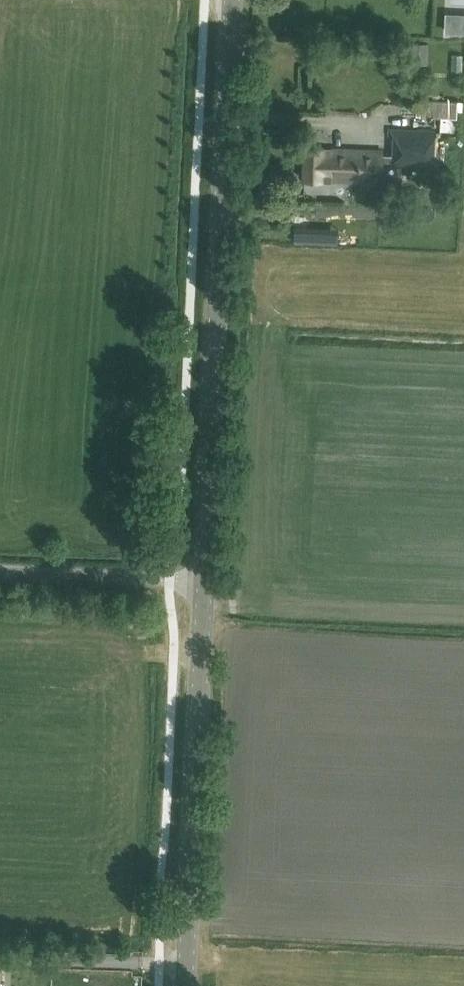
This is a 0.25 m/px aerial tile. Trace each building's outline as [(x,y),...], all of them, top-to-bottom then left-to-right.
[(331,181),(382,183),(382,162),(433,164),(434,132),(394,131),(394,155),(382,155),(382,152),(323,150),(305,149),(304,182),(331,183),(331,181)]
